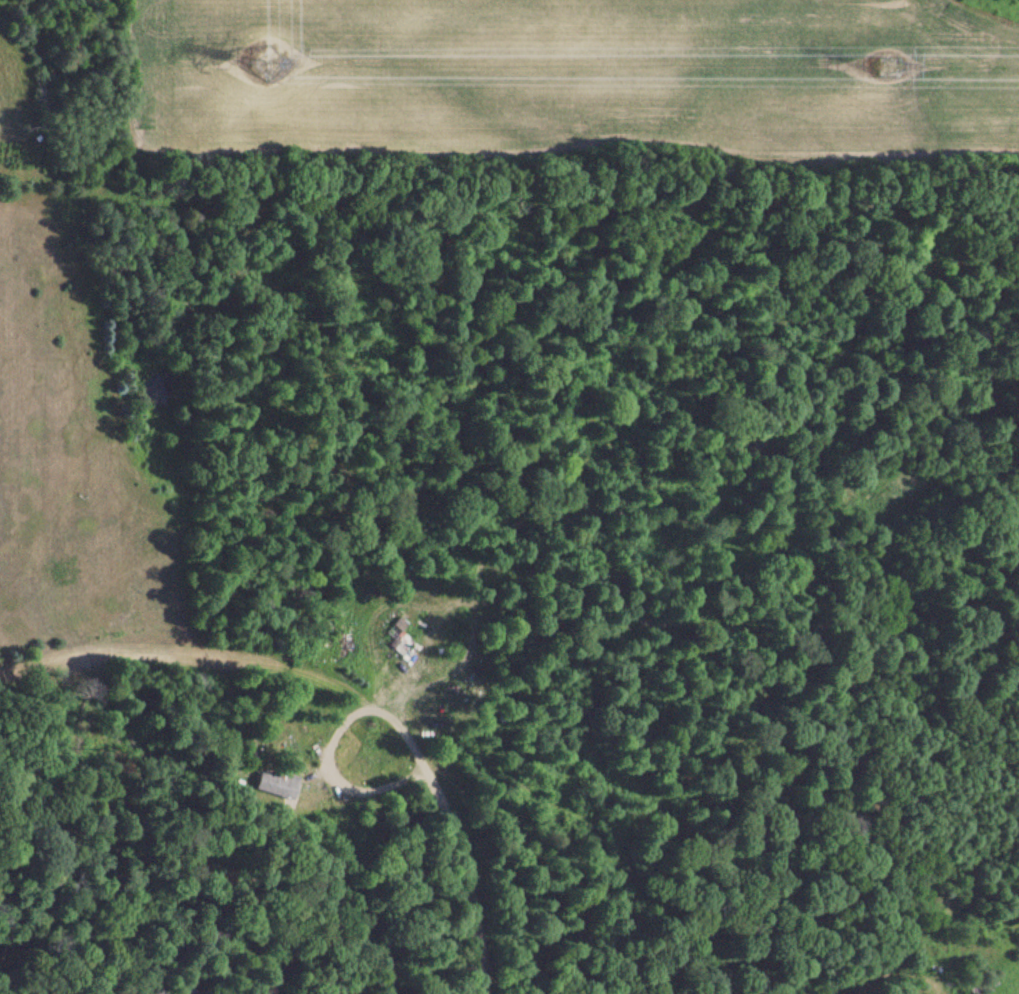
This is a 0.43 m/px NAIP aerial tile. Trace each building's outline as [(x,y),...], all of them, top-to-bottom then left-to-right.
[(407,624),(399,617),(379,637),(399,657),(412,643),(400,631),(407,624)] [(291,801),(296,781),(257,771),(252,790),(291,801)]
